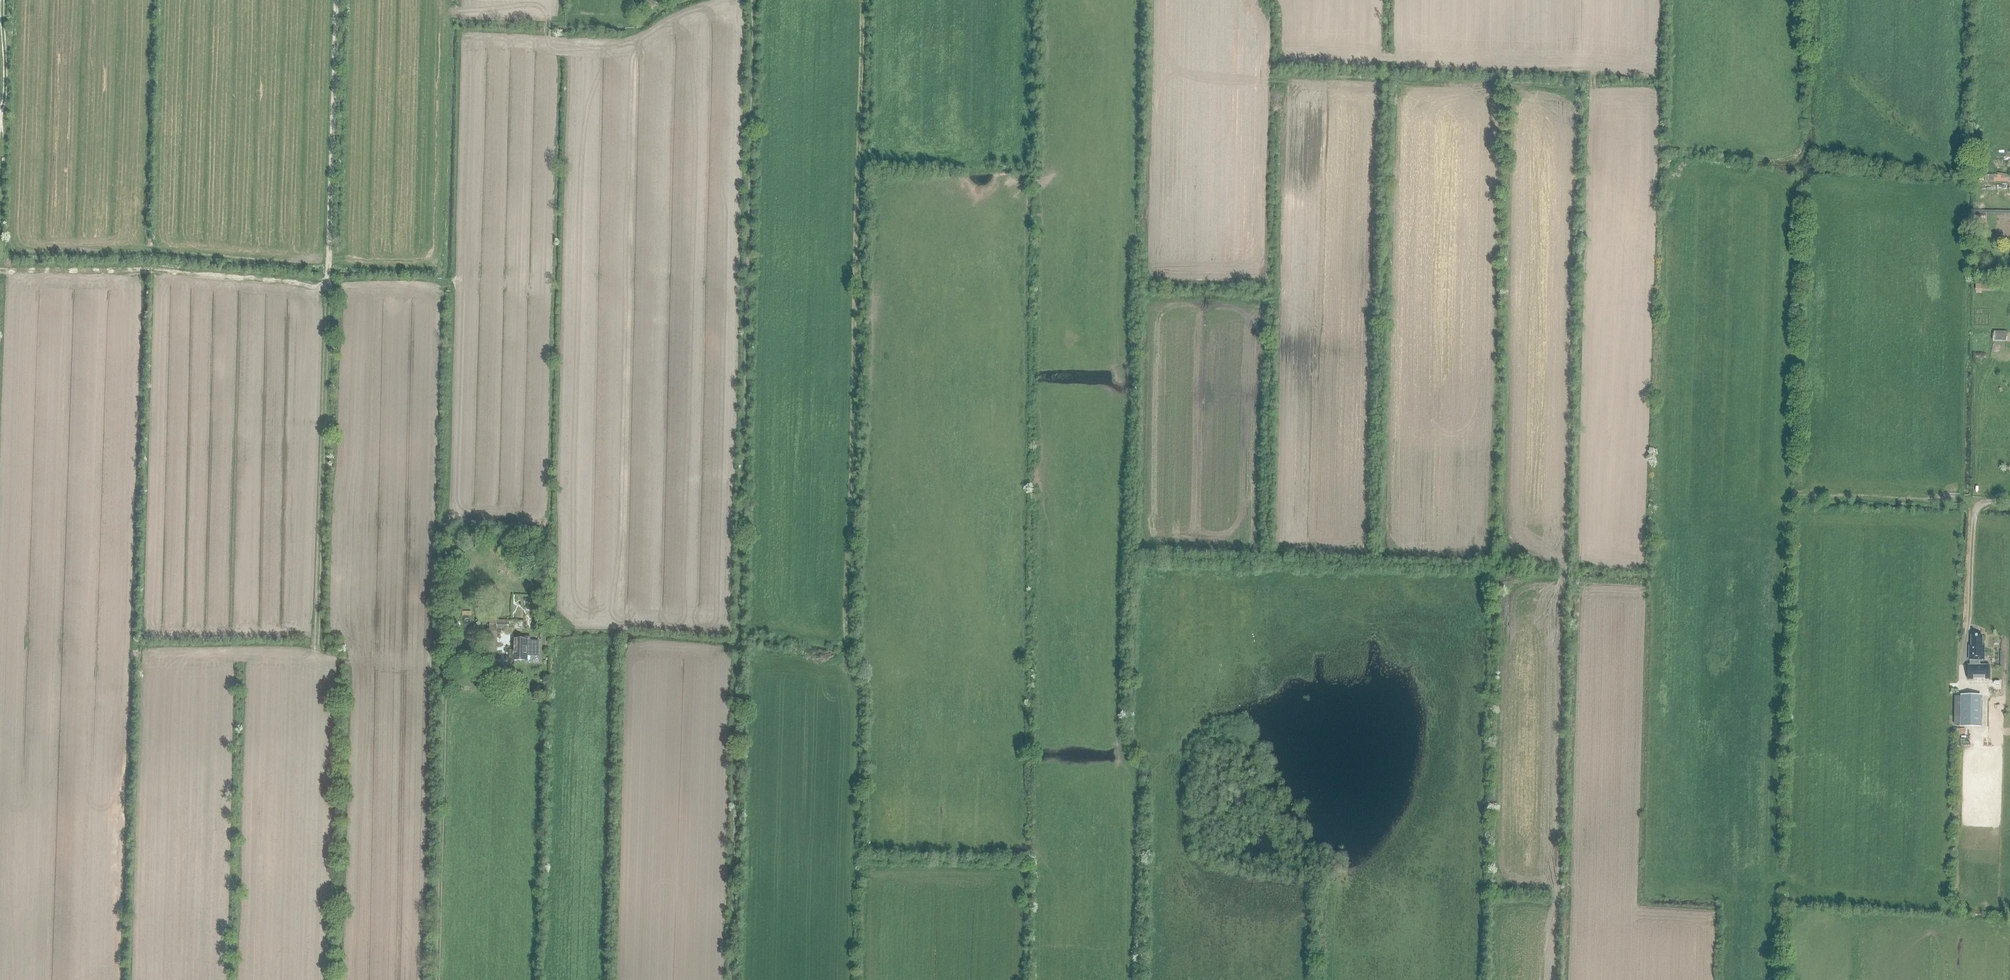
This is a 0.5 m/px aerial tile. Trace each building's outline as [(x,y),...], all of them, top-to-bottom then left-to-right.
[(1977,152),(1977,160),(1988,160),(1988,152),(1977,152)] [(1995,330),(1995,340),(2007,340),(2007,331),(1995,330)] [(497,620),(497,628),(509,628),(509,620),(497,620)] [(1971,646),(1969,646),(1969,660),(1971,660),(1971,665),(1969,665),(1969,666),(1968,666),(1968,680),(1989,679),(1989,666),(1980,666),(1980,660),(1984,660),(1984,647),(1982,646),(1982,636),(1972,636),(1971,646)] [(513,650),(509,650),(508,660),(525,661),(527,661),(527,656),(538,656),(538,642),(530,642),(531,637),(519,637),(519,639),(513,639),(513,650)] [(495,664),(496,684),(508,684),(507,664),(495,664)] [(1961,726),(1980,726),(1980,696),(1961,696),(1961,726)]
